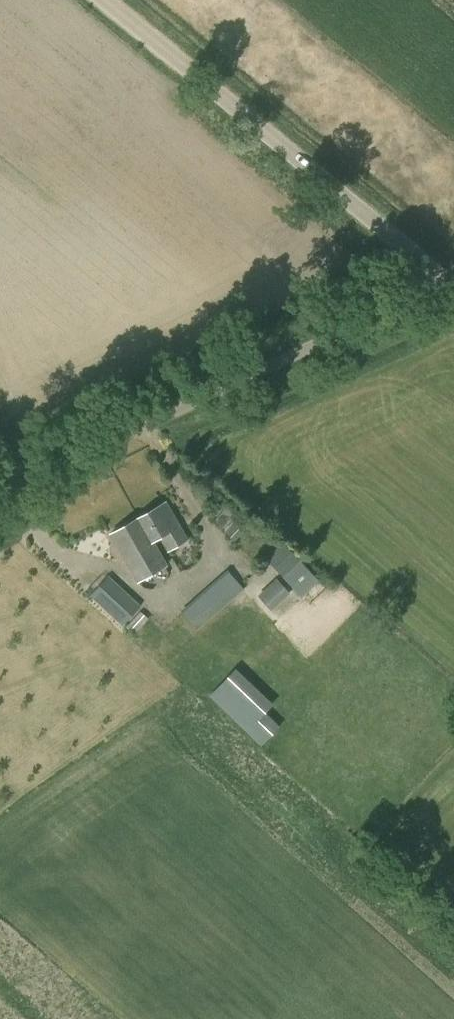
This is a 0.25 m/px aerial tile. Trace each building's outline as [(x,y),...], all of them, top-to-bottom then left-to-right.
[(346,285),(349,292),(355,289),(352,282),(346,285)] [(241,544),(261,560),(275,543),(240,514),(239,515),(228,507),(230,505),(211,489),(202,500),(215,520),(226,531),(224,532),(234,541),(241,533),(247,537),(241,544)] [(166,502),(136,519),(150,543),(151,543),(164,566),(166,565),(152,541),(160,537),(168,551),(188,539),(166,502)] [(150,543),(136,519),(110,534),(138,581),(164,566),(151,543),(150,543)] [(282,542),(264,559),(300,598),(318,582),(282,542)] [(244,588),(228,569),(180,611),(197,630),(244,588)] [(89,595),(123,626),(141,606),(108,575),(89,595)] [(257,596),(269,608),(287,591),(276,578),(257,596)] [(148,618),(140,611),(126,627),(134,633),(148,618)] [(279,726),(264,713),(272,704),(233,669),(207,697),(261,745),(279,726)]
